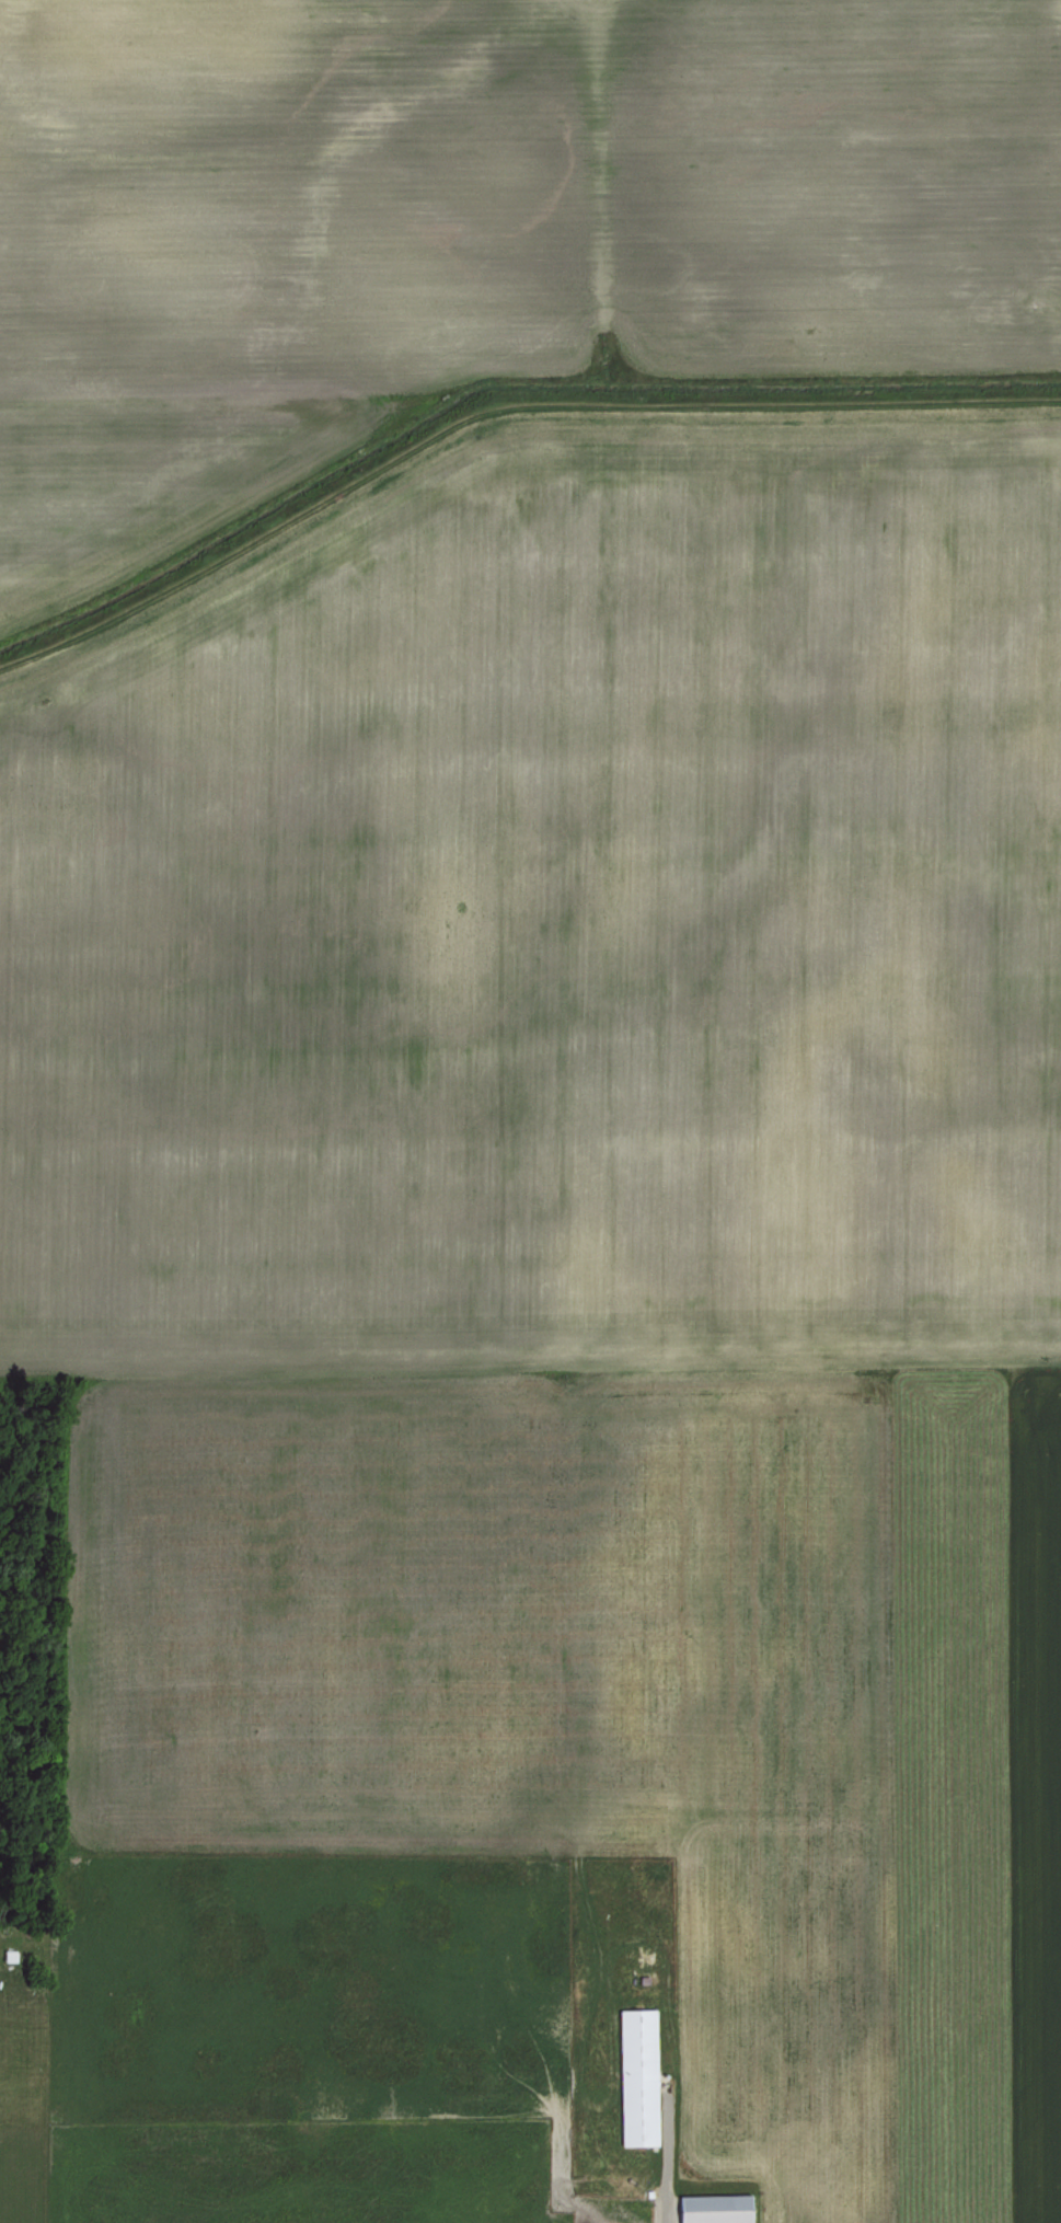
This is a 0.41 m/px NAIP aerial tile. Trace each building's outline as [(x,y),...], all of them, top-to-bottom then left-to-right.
[(617,2009),(620,2146),(657,2145),(655,2008),(617,2009)] [(749,2193),(677,2195),(678,2222),(750,2222),(749,2193)]
